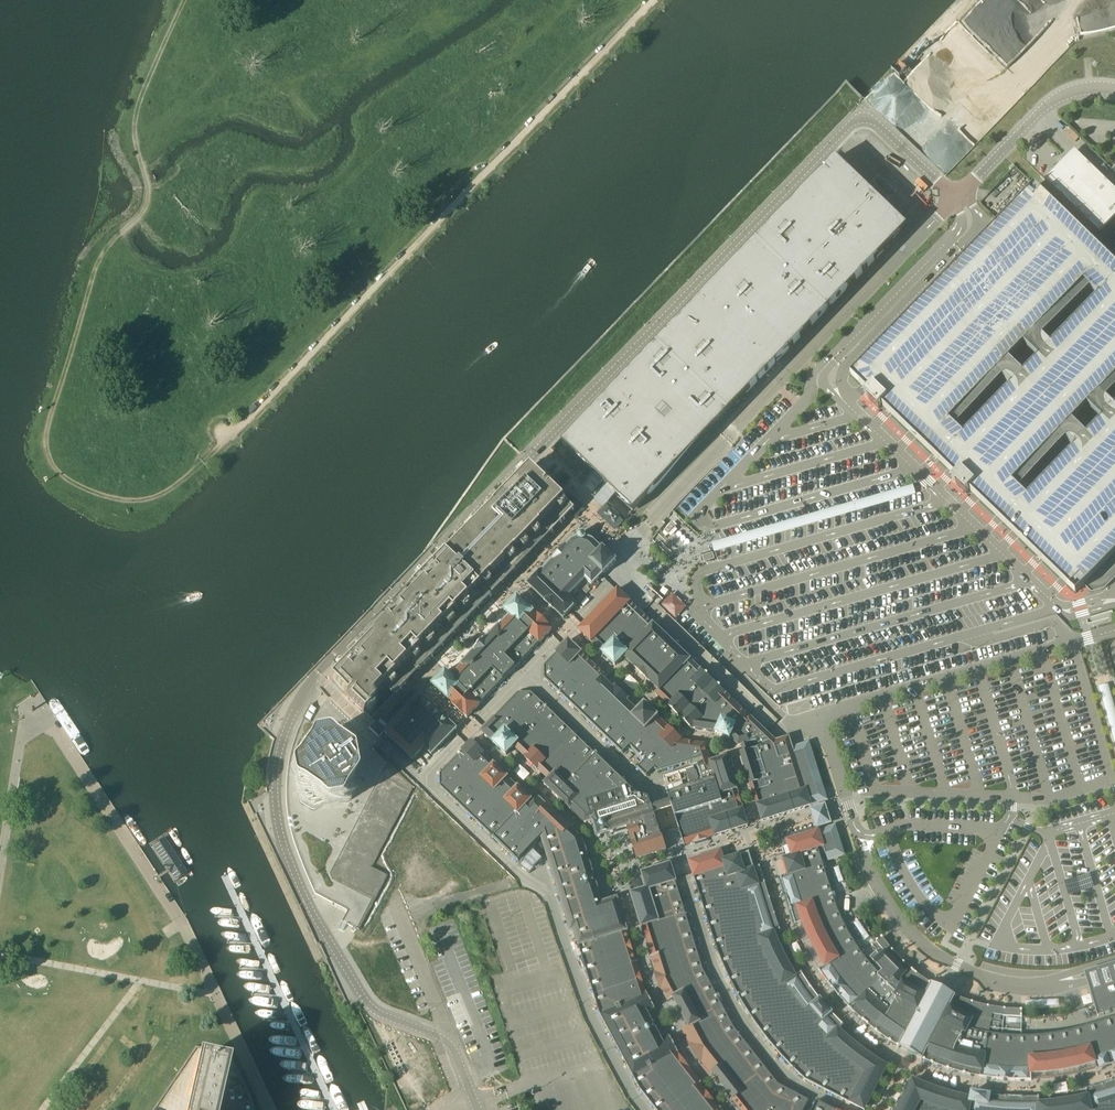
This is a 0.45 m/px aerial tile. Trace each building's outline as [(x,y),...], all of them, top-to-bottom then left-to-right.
[(1066,159),(1045,180),(1100,233),(1114,217),(1114,189),(1081,156),(1080,157),(1083,160),(1075,168),(1066,159)] [(836,159),(562,443),(598,477),(609,488),(634,512),(908,228),(836,159)] [(909,431),(916,438),(916,439),(931,454),(932,454),(938,460),(939,461),(939,462),(947,470),(947,469),(948,469),(955,476),(956,477),(952,480),(956,484),(959,487),(967,494),(969,491),(971,493),(972,492),(972,493),(979,499),(980,500),(979,501),(995,516),(995,515),(996,516),(1002,521),(1003,522),(1002,523),(1010,531),(1011,530),(1012,531),(1018,537),(1019,538),(1018,539),(1034,554),(1035,554),(1036,554),(1042,561),(1043,561),(1042,562),(1059,578),(1059,577),(1060,578),(1067,584),(1067,585),(1066,586),(1076,595),(1082,589),(1081,588),(1084,585),(1093,575),(1114,552),(1114,264),(1046,197),(1035,186),(997,225),(851,376),(860,384),(867,391),(868,392),(865,395),(869,399),(873,403),(879,409),(882,406),(883,408),(884,407),(885,408),(891,414),(892,415),(892,416),(908,432),(908,431),(909,431)] [(329,679),(320,689),(363,731),(371,723),(372,721),(373,720),(398,695),(397,695),(407,685),(409,683),(419,672),(421,670),(431,660),(433,658),(433,659),(433,658),(434,657),(433,656),(432,656),(426,650),(427,650),(426,649),(435,639),(436,640),(437,639),(436,638),(447,627),(448,628),(449,626),(450,626),(451,627),(452,627),(453,627),(454,626),(460,620),(461,619),(461,618),(461,617),(460,616),(459,616),(460,615),(461,614),(460,613),(471,602),(472,603),(473,602),(472,601),(483,590),(484,591),(484,590),(490,596),(490,597),(491,598),(492,597),(493,597),(492,597),(494,595),(494,594),(502,585),(503,585),(505,584),(504,583),(515,572),(515,573),(517,571),(525,561),(526,562),(552,535),(552,534),(576,509),(565,499),(547,482),(536,471),(533,468),(528,473),(522,480),(507,495),(501,501),(496,506),(497,507),(492,511),(486,518),(477,527),(470,534),(461,544),(455,551),(452,553),(450,555),(445,560),(438,566),(428,577),(422,583),(417,588),(418,589),(413,594),(411,596),(410,597),(407,600),(406,601),(401,606),(399,608),(398,609),(397,610),(395,613),(394,613),(390,617),(390,618),(381,627),(375,634),(370,638),(370,637),(364,643),(358,650),(342,667),(341,667),(334,674),(330,679),(329,679)] [(625,521),(607,504),(604,507),(599,512),(616,529),(625,521)] [(541,571),(528,584),(544,599),(544,600),(564,619),(567,615),(569,613),(573,608),(577,605),(569,597),(586,579),(592,585),(598,579),(602,576),(602,575),(603,574),(604,575),(618,561),(604,548),(602,549),(592,540),(586,537),(587,537),(586,535),(585,534),(582,533),(580,534),(579,535),(578,537),(579,538),(572,540),(566,547),(565,546),(562,549),(556,556),(552,560),(553,560),(542,571),(541,571)] [(583,626),(579,630),(586,638),(590,641),(592,643),(594,644),(601,651),(602,653),(604,655),(608,658),(610,661),(614,664),(616,666),(624,657),(626,659),(633,665),(635,667),(636,669),(640,673),(642,675),(646,679),(648,680),(650,682),(656,688),(658,690),(655,693),(667,705),(670,708),(677,715),(678,716),(683,720),(690,727),(692,729),(693,728),(695,729),(704,730),(706,731),(715,732),(717,732),(716,733),(730,739),(731,738),(731,739),(738,745),(739,746),(742,745),(745,744),(764,737),(770,736),(767,733),(750,717),(737,704),(727,694),(713,681),(701,669),(690,658),(678,647),(665,635),(649,619),(642,613),(630,600),(618,589),(617,590),(583,626)] [(433,656),(434,657),(491,598),(490,597),(490,596),(484,590),(484,591),(483,590),(472,601),(473,602),(472,603),(471,602),(460,613),(461,614),(460,615),(459,616),(460,616),(461,617),(461,618),(461,619),(460,620),(454,626),(453,627),(452,627),(451,627),(450,626),(449,626),(448,628),(447,627),(436,638),(437,639),(436,640),(435,639),(426,649),(427,650),(426,650),(432,656),(433,656)] [(666,602),(663,605),(675,617),(682,610),(685,607),(672,595),(666,602)] [(446,671),(433,684),(453,703),(452,704),(463,715),(464,714),(468,718),(470,715),(473,713),(477,709),(481,704),(485,700),(489,696),(491,694),(496,688),(500,685),(503,682),(516,668),(520,664),(524,660),(528,656),(532,651),(536,647),(540,644),(544,639),(548,635),(550,632),(553,630),(549,626),(550,626),(538,615),(518,596),(513,601),(510,605),(505,610),(511,616),(507,619),(504,623),(500,627),(499,626),(497,628),(494,632),(492,634),(489,637),(487,639),(487,638),(486,640),(481,645),(480,646),(475,651),(474,652),(473,654),(469,657),(468,659),(464,663),(462,665),(463,665),(459,669),(456,673),(452,676),(446,671)] [(564,646),(544,666),(544,679),(549,684),(561,695),(575,708),(586,719),(598,731),(609,741),(622,754),(630,747),(641,758),(644,760),(637,768),(646,777),(654,769),(656,772),(687,762),(701,758),(708,756),(704,745),(681,741),(682,740),(670,729),(657,717),(645,705),(637,712),(626,702),(629,699),(616,687),(614,690),(603,679),(605,677),(591,663),(579,652),(568,641),(564,646)] [(591,821),(597,838),(614,832),(614,831),(628,827),(632,840),(632,842),(638,859),(661,852),(667,850),(661,832),(650,797),(637,794),(621,778),(573,733),(561,721),(531,693),(518,693),(497,715),(484,728),(481,731),(494,744),(506,755),(514,747),(526,758),(537,769),(549,781),(545,785),(575,813),(585,823),(591,821)] [(386,733),(385,734),(413,760),(425,748),(432,755),(437,749),(441,745),(455,731),(457,729),(423,695),(420,698),(413,705),(410,708),(411,708),(406,713),(402,716),(394,725),(390,729),(386,733)] [(286,790),(286,793),(286,795),(287,798),(287,801),(287,804),(287,806),(287,809),(288,812),(288,814),(288,817),(289,819),(289,822),(290,824),(290,827),(291,830),(292,832),(292,835),(293,838),(294,840),(295,843),(296,845),(296,848),(297,850),(298,852),(299,855),(300,857),(301,860),(302,863),(303,865),(304,868),(305,870),(306,873),(307,875),(308,878),(310,880),(311,883),(312,886),(313,888),(314,890),(315,894),(333,902),(332,905),(333,905),(334,903),(347,910),(346,912),(347,912),(342,921),(360,931),(381,891),(382,890),(390,874),(374,866),(403,811),(408,802),(415,788),(400,773),(359,734),(327,704),(325,701),(319,707),(317,710),(317,709),(311,704),(310,707),(309,709),(307,711),(306,713),(305,716),(303,718),(302,721),(301,723),(301,724),(300,726),(299,728),(298,731),(297,733),(296,735),(295,738),(294,740),(294,743),(293,745),(292,748),(291,751),(291,753),(290,756),(290,759),(289,761),(289,763),(288,766),(288,769),(288,771),(287,774),(287,777),(287,780),(287,782),(287,785),(286,788),(286,790)] [(372,724),(369,727),(378,736),(384,731),(384,730),(376,721),(372,724)] [(773,818),(779,816),(811,806),(812,805),(812,804),(826,800),(827,801),(828,801),(827,799),(827,800),(823,789),(824,789),(824,788),(823,788),(820,778),(820,776),(819,777),(816,766),(817,766),(817,765),(816,765),(813,755),(813,754),(812,754),(809,744),(810,743),(809,742),(808,743),(794,748),(794,747),(792,747),(789,737),(780,740),(776,741),(770,743),(758,747),(746,751),(744,751),(741,753),(742,757),(746,769),(751,786),(757,804),(757,805),(758,805),(763,821),(773,818)] [(542,838),(550,865),(556,884),(571,932),(574,931),(579,946),(584,961),(588,976),(593,992),(599,1011),(600,1013),(609,1031),(625,1060),(634,1077),(640,1089),(647,1098),(657,1109),(722,1109),(721,1109),(722,1109),(721,1108),(720,1109),(709,1096),(700,1084),(702,1083),(701,1083),(688,1066),(678,1053),(679,1052),(671,1037),(663,1041),(648,1013),(656,1009),(647,993),(646,994),(645,990),(641,977),(636,963),(637,963),(637,962),(636,962),(631,947),(627,932),(628,931),(618,898),(602,903),(598,889),(599,889),(593,871),(592,871),(590,864),(587,854),(583,841),(570,829),(548,808),(535,795),(530,800),(518,788),(507,778),(495,767),(496,766),(481,751),(471,742),(468,745),(456,758),(440,775),(440,787),(458,805),(470,816),(482,827),(493,839),(518,862),(542,838)] [(669,793),(668,793),(671,803),(676,819),(677,823),(678,826),(678,827),(679,830),(684,846),(685,846),(685,845),(693,843),(693,844),(695,843),(699,842),(701,841),(706,840),(708,839),(707,838),(717,835),(721,834),(722,834),(726,832),(727,832),(731,831),(732,830),(737,829),(738,829),(742,828),(743,827),(747,826),(748,826),(743,810),(744,810),(742,804),(739,795),(737,790),(735,784),(734,779),(731,768),(729,763),(727,757),(711,762),(709,763),(705,764),(704,764),(686,770),(691,786),(669,793)] [(525,760),(515,770),(524,780),(535,770),(525,760)] [(882,937),(877,941),(889,956),(878,966),(887,976),(884,979),(880,975),(873,967),(865,957),(857,946),(850,934),(843,922),(838,909),(833,894),(829,883),(823,863),(818,848),(824,847),(819,831),(787,841),(792,856),(784,859),(789,875),(781,877),(787,897),(791,909),(798,907),(803,923),(809,938),(817,953),(825,966),(820,970),(829,984),(840,997),(851,1009),(852,1009),(852,1008),(856,1004),(868,1016),(881,1026),(896,1037),(913,1004),(926,979),(917,973),(905,962),(893,950),(882,937)] [(189,876),(166,839),(151,847),(174,885),(189,876)] [(527,876),(546,857),(536,847),(517,866),(527,876)] [(864,1109),(865,1109),(888,1066),(877,1060),(874,1058),(865,1051),(852,1041),(839,1030),(827,1017),(820,1009),(815,1003),(805,990),(796,976),(792,969),(788,963),(786,957),(781,948),(778,941),(775,933),(772,923),(769,917),(768,913),(764,901),(758,882),(754,867),(749,852),(724,860),(721,851),(689,861),(693,872),(697,884),(702,901),(704,909),(708,921),(709,924),(712,932),(714,940),(716,944),(722,962),(731,981),(740,997),(742,1001),(752,1017),(765,1035),(775,1048),(777,1050),(783,1057),(790,1064),(798,1072),(806,1080),(814,1084),(832,1093),(844,1100),(848,1102),(859,1107),(864,1109)] [(809,1100),(802,1097),(799,1095),(788,1089),(785,1088),(779,1084),(775,1079),(773,1077),(768,1070),(765,1066),(763,1064),(758,1059),(754,1053),(752,1051),(749,1047),(744,1041),(742,1038),(739,1034),(735,1028),(734,1028),(733,1025),(731,1021),(729,1018),(727,1015),(724,1009),(721,1003),(720,1000),(713,989),(712,986),(710,982),(709,980),(707,977),(706,974),(704,970),(702,965),(701,962),(700,958),(698,953),(697,950),(695,943),(693,937),(692,934),(689,925),(688,922),(688,919),(684,906),(683,903),(682,901),(679,890),(678,887),(676,882),(676,881),(675,877),(671,864),(668,865),(658,868),(642,873),(643,876),(646,886),(647,889),(631,894),(632,897),(634,901),(638,913),(639,917),(641,923),(642,927),(643,926),(644,929),(645,933),(647,939),(649,943),(650,948),(651,950),(652,954),(653,956),(651,957),(652,960),(655,970),(656,973),(655,973),(656,975),(657,980),(660,989),(662,989),(663,991),(667,999),(668,1001),(668,1002),(674,999),(675,1001),(678,1005),(678,1007),(681,1011),(683,1014),(685,1019),(686,1020),(688,1025),(689,1027),(683,1030),(685,1033),(689,1041),(691,1044),(689,1045),(694,1052),(696,1056),(701,1063),(702,1062),(705,1065),(711,1072),(713,1075),(714,1074),(717,1078),(720,1081),(724,1086),(727,1091),(730,1094),(733,1098),(732,1099),(736,1105),(739,1108),(740,1109),(804,1109),(809,1100)] [(1092,992),(1114,985),(1114,964),(1086,973),(1092,992)] [(898,1044),(897,1045),(898,1046),(899,1046),(900,1047),(901,1047),(908,1050),(915,1054),(922,1058),(923,1059),(924,1059),(925,1060),(926,1059),(925,1059),(957,998),(958,998),(958,997),(956,996),(955,995),(955,996),(947,992),(940,988),(933,985),(933,984),(932,983),(932,984),(931,983),(930,983),(929,983),(930,984),(898,1045),(898,1044)] [(1092,992),(1096,1005),(1100,1016),(1114,1011),(1114,985),(1092,992)] [(1107,1020),(1086,1026),(1071,1031),(1057,1033),(1043,1035),(1030,1036),(1016,1036),(1002,1035),(990,1033),(990,1029),(999,1031),(1001,1016),(1022,1017),(1023,1010),(1005,1009),(989,1006),(984,1005),(973,1002),(963,999),(949,1025),(933,1056),(951,1062),(966,1067),(982,1070),(981,1076),(981,1077),(982,1077),(998,1079),(1014,1080),(1031,1080),(1031,1074),(1047,1073),(1064,1070),(1080,1067),(1095,1063),(1097,1069),(1114,1063),(1114,1017),(1107,1020)] [(225,1089),(230,1067),(200,1060),(188,1109),(220,1109),(225,1089)] [(1109,1090),(1104,1091),(1089,1096),(1089,1095),(1088,1096),(1087,1096),(1073,1099),(1072,1099),(1057,1101),(1055,1102),(1040,1103),(1039,1103),(1034,1103),(1029,1103),(1022,1104),(1019,1103),(1011,1103),(1006,1103),(995,1102),(989,1101),(989,1096),(990,1096),(990,1095),(988,1094),(975,1092),(972,1092),(972,1093),(971,1098),(956,1095),(955,1095),(941,1090),(939,1090),(925,1085),(924,1084),(914,1080),(913,1080),(913,1081),(908,1089),(906,1094),(905,1095),(898,1108),(898,1109),(897,1109),(1114,1109),(1114,1088),(1109,1090)] [(817,1101),(814,1106),(812,1109),(835,1109),(817,1101)]
